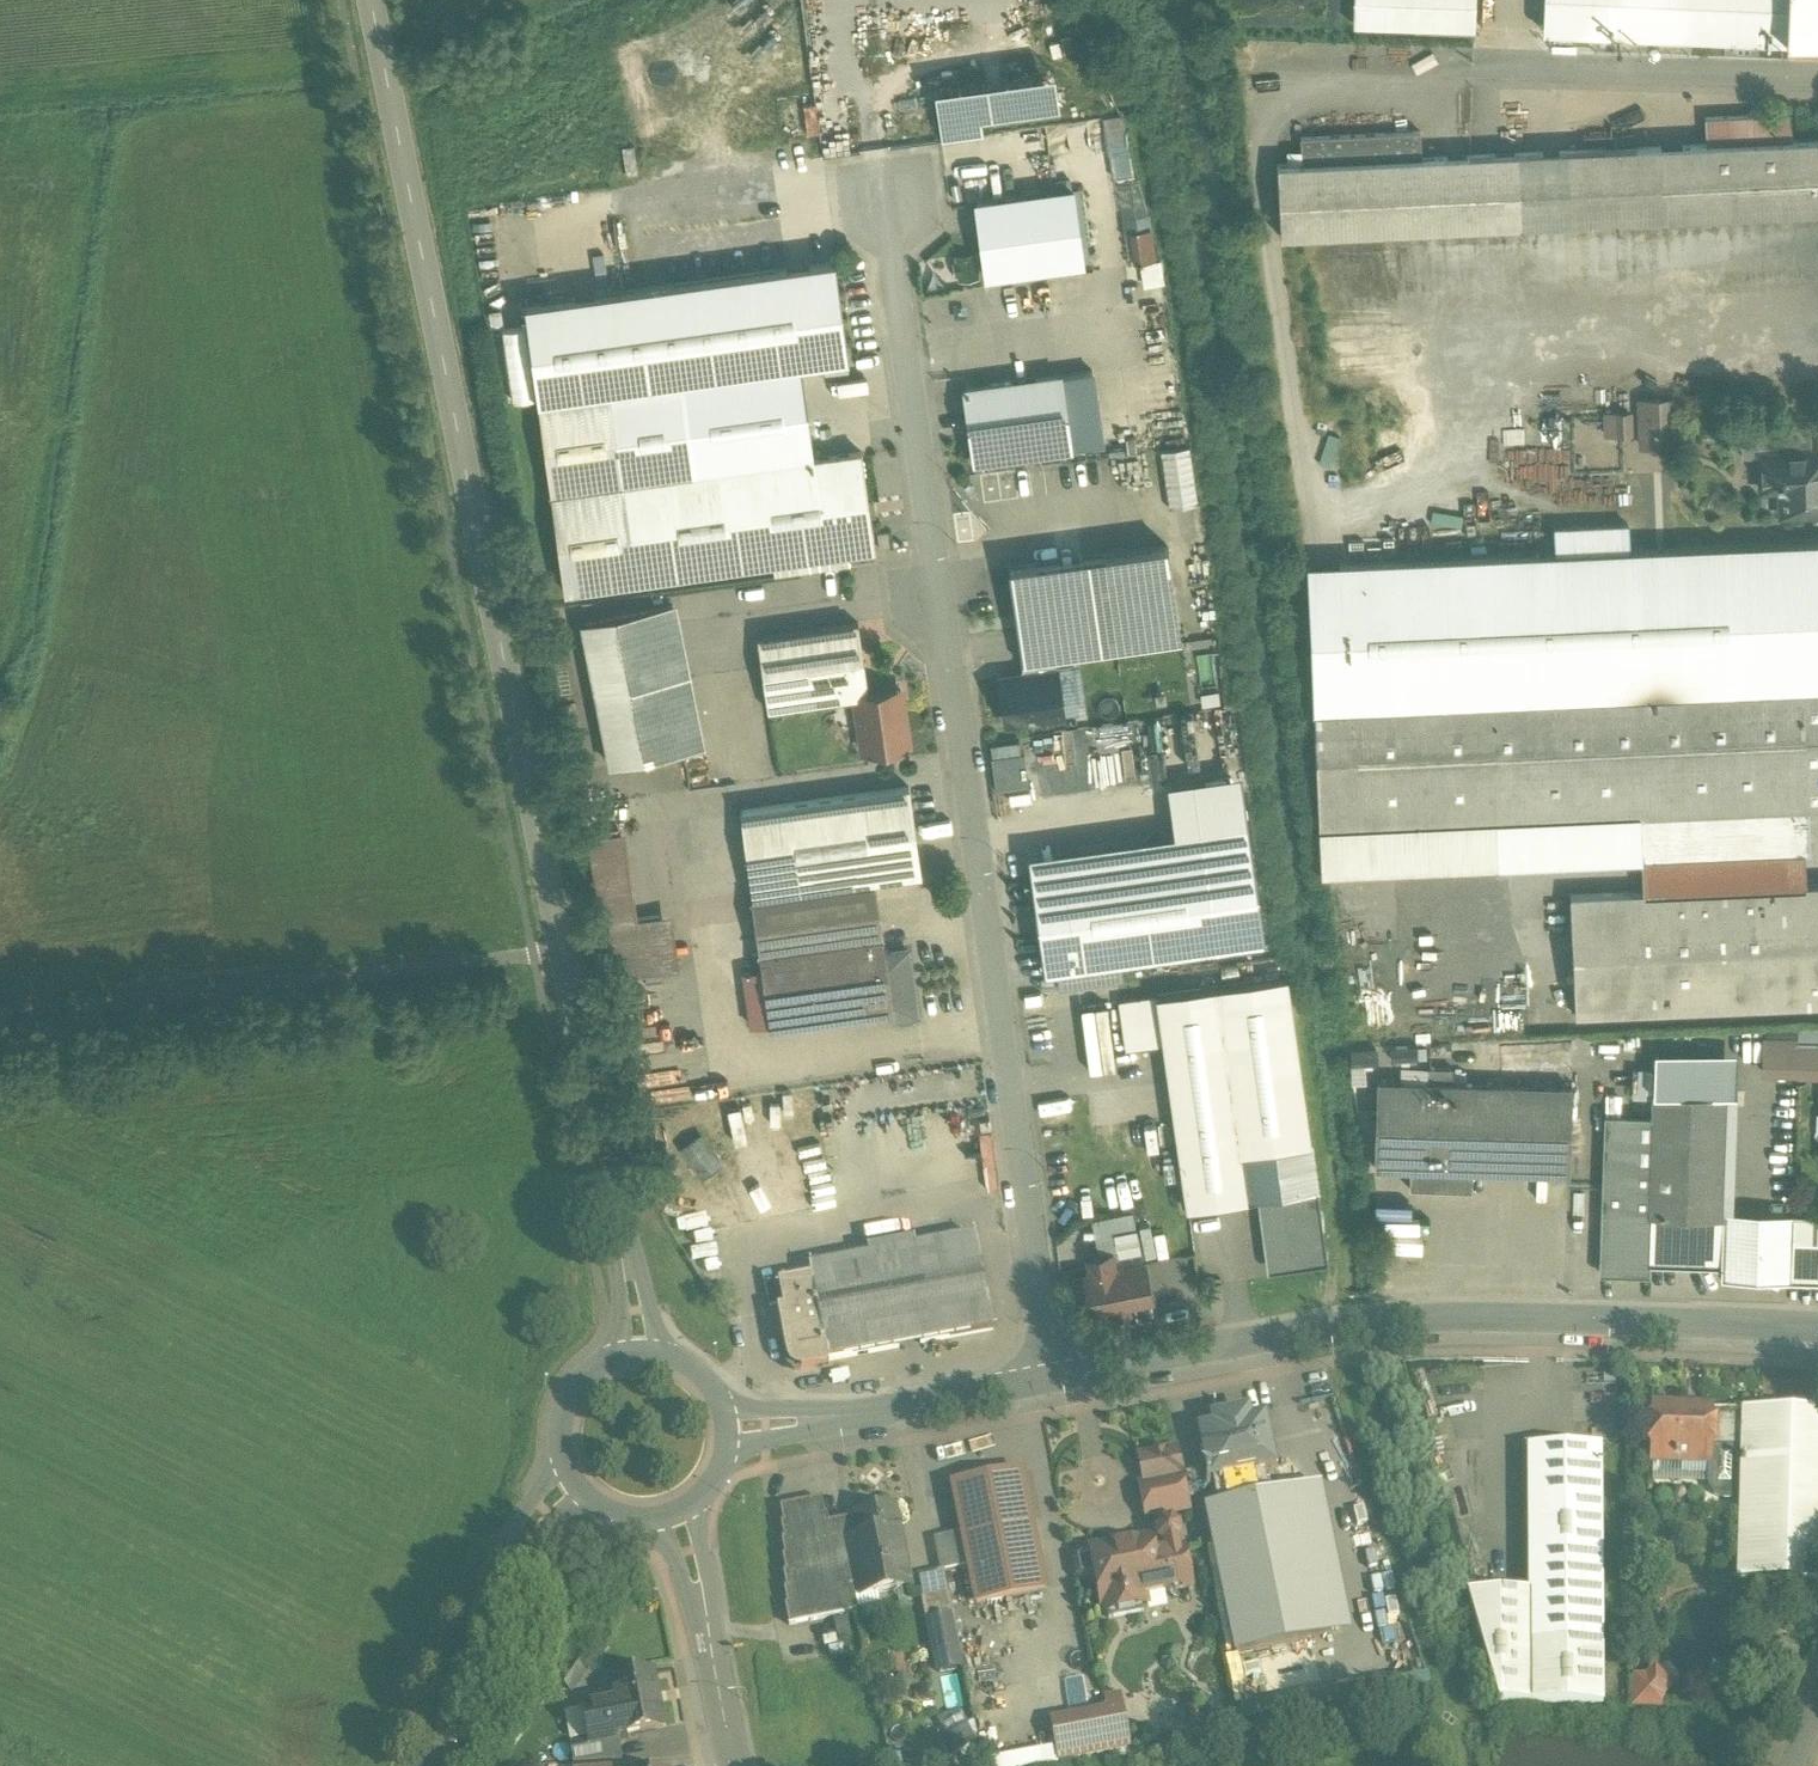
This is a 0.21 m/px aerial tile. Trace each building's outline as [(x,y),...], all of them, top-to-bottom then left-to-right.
[(1359,26),(1481,30),(1482,0),(1360,0),(1359,26)] [(1549,33),(1817,44),(1817,0),(1550,0),(1549,33)] [(1054,70),(935,88),(940,123),(981,117),(981,120),(1060,108),(1054,70)] [(1287,238),(1817,213),(1817,141),(1798,142),(1797,116),(1711,120),(1712,146),(1428,159),(1426,133),(1307,138),(1308,165),(1284,166),(1287,238)] [(981,120),(981,117),(940,123),(942,140),(983,134),(981,120)] [(1073,189),(976,203),(986,276),(1083,262),(1073,189)] [(847,261),(534,302),(573,591),(881,550),(877,518),(882,517),(880,504),(875,505),(868,453),(704,475),(692,383),(860,360),(847,261)] [(1071,378),(971,391),(981,463),(1080,450),(1071,378)] [(1746,427),(1748,459),(1766,458),(1767,481),(1786,480),(1787,515),(1817,514),(1817,454),(1816,424),(1746,427)] [(1311,564),(1325,877),(1646,863),(1647,896),(1816,888),(1812,810),(1817,810),(1817,542),(1311,564)] [(1169,548),(1009,569),(1021,665),(1057,660),(1181,645),(1169,548)] [(679,606),(589,624),(618,767),(707,749),(679,606)] [(865,625),(764,639),(774,712),(862,699),(870,752),(915,745),(907,691),(875,696),(865,625)] [(1065,715),(1057,660),(1021,665),(994,669),(1003,724),(1065,715)] [(915,788),(747,812),(778,1028),(898,1011),(896,996),(900,995),(898,980),(894,980),(880,882),(927,876),(915,788)] [(1246,836),(1029,864),(1044,980),(1261,952),(1246,836)] [(1647,896),(1576,899),(1581,1016),(1817,1006),(1817,888),(1816,888),(1647,896)] [(1291,983),(1220,990),(1259,1275),(1327,1263),(1291,983)] [(1220,989),(1154,997),(1188,1210),(1248,1202),(1220,990),(1220,989)] [(1817,1078),(1817,1043),(1764,1042),(1762,1077),(1817,1078)] [(1433,1085),(1383,1084),(1381,1170),(1416,1173),(1416,1191),(1478,1193),(1478,1173),(1574,1176),(1577,1090),(1459,1086),(1459,1070),(1433,1069),(1433,1085)] [(1729,1210),(1728,1194),(1732,1099),(1660,1096),(1659,1120),(1611,1119),(1606,1276),(1654,1277),(1654,1265),(1817,1279),(1817,1216),(1729,1210)] [(817,1280),(834,1363),(1000,1331),(982,1238),(815,1269),(817,1280)] [(1091,1278),(1098,1314),(1157,1302),(1150,1266),(1121,1272),(1119,1260),(1094,1265),(1097,1277),(1091,1278)] [(835,1368),(834,1363),(817,1280),(784,1286),(789,1311),(783,1312),(793,1364),(795,1370),(801,1373),(807,1374),(835,1368)] [(1723,1409),(1657,1408),(1656,1467),(1721,1469),(1723,1409)] [(1216,1429),(1202,1432),(1212,1479),(1221,1477),(1254,1471),(1272,1467),(1263,1420),(1249,1422),(1247,1413),(1214,1420),(1216,1429)] [(1746,1415),(1742,1583),(1817,1585),(1817,1417),(1746,1415)] [(1144,1485),(1182,1477),(1175,1448),(1137,1455),(1144,1485)] [(1609,1449),(1533,1451),(1537,1598),(1471,1598),(1503,1706),(1616,1707),(1609,1449)] [(1021,1471),(952,1485),(976,1605),(1046,1591),(1021,1471)] [(1254,1471),(1221,1477),(1227,1507),(1260,1500),(1254,1471)] [(1188,1510),(1182,1477),(1144,1485),(1140,1486),(1147,1519),(1188,1510)] [(1207,1512),(1236,1656),(1350,1632),(1321,1488),(1260,1500),(1227,1507),(1207,1512)] [(858,1612),(854,1598),(852,1588),(858,1587),(852,1557),(860,1556),(857,1539),(860,1538),(857,1524),(829,1529),(826,1514),(824,1515),(821,1499),(780,1507),(783,1523),(781,1524),(784,1539),(782,1540),(786,1555),(783,1556),(787,1572),(784,1572),(787,1588),(784,1589),(788,1604),(785,1605),(789,1625),(858,1612)] [(860,1556),(852,1557),(858,1587),(852,1588),(854,1598),(911,1587),(902,1546),(898,1546),(890,1510),(856,1517),(857,1524),(860,1538),(857,1539),(860,1556)] [(1115,1545),(1091,1550),(1101,1605),(1103,1605),(1105,1614),(1146,1605),(1144,1596),(1191,1587),(1184,1551),(1177,1553),(1175,1543),(1179,1536),(1177,1528),(1170,1523),(1162,1525),(1158,1533),(1160,1541),(1167,1545),(1169,1554),(1154,1557),(1151,1542),(1115,1549),(1115,1545)] [(944,1571),(917,1577),(926,1619),(953,1613),(944,1571)] [(953,1613),(926,1619),(937,1672),(963,1666),(953,1613)] [(577,1693),(594,1668),(582,1659),(564,1684),(577,1693)] [(669,1729),(658,1675),(618,1683),(622,1705),(589,1712),(595,1743),(596,1750),(624,1744),(629,1738),(669,1729)] [(1105,1712),(1050,1721),(1057,1761),(1131,1748),(1122,1695),(1103,1698),(1105,1712)] [(581,1765),(598,1765),(616,1765),(628,1764),(624,1744),(596,1750),(595,1743),(577,1747),(581,1765)]
